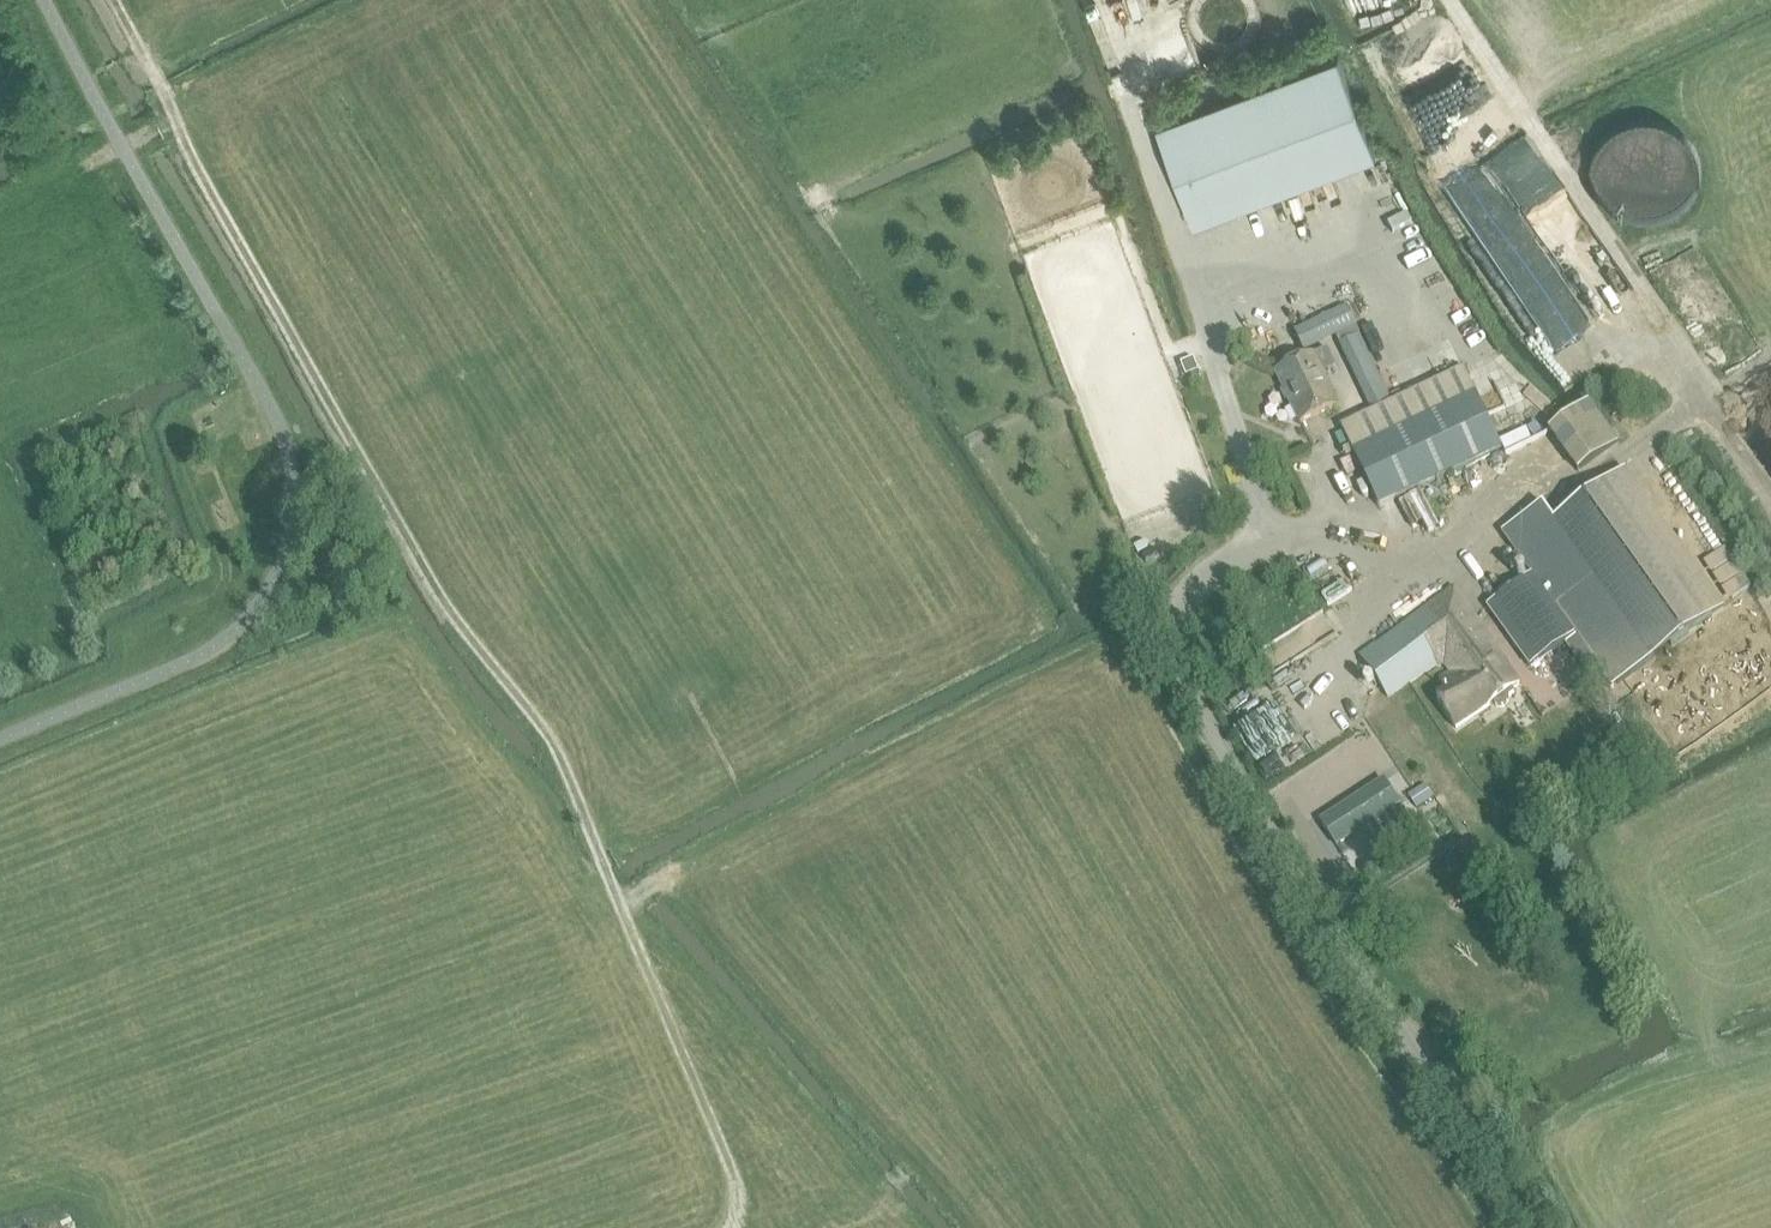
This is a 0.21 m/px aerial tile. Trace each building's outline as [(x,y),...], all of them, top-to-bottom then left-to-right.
[(1340,56),(1157,125),(1195,224),(1377,156),(1340,56)] [(1348,308),(1296,333),(1305,353),(1358,328),(1348,308)] [(1339,345),(1373,415),(1391,406),(1359,335),(1339,345)] [(1314,355),(1277,373),(1301,424),(1338,407),(1323,374),(1336,368),(1327,349),(1314,355)] [(1194,360),(1182,365),(1186,378),(1199,373),(1194,360)] [(1464,372),(1391,406),(1373,415),(1342,430),(1380,510),(1503,452),(1464,372)] [(1618,446),(1589,405),(1550,432),(1579,473),(1618,446)] [(1534,577),(1490,608),(1532,668),(1576,637),(1613,688),(1724,609),(1625,471),(1562,516),(1555,521),(1543,504),(1503,533),(1534,577)] [(1510,691),(1519,685),(1453,589),(1357,654),(1385,695),(1434,662),(1437,666),(1440,663),(1447,673),(1437,680),(1445,692),(1435,700),(1455,729),(1492,704),(1495,707),(1501,709),(1506,705),(1508,698),(1513,694),(1510,691)] [(1384,782),(1322,823),(1337,847),(1365,829),(1397,808),(1400,806),(1384,782)] [(1425,787),(1409,797),(1417,809),(1433,799),(1425,787)]
